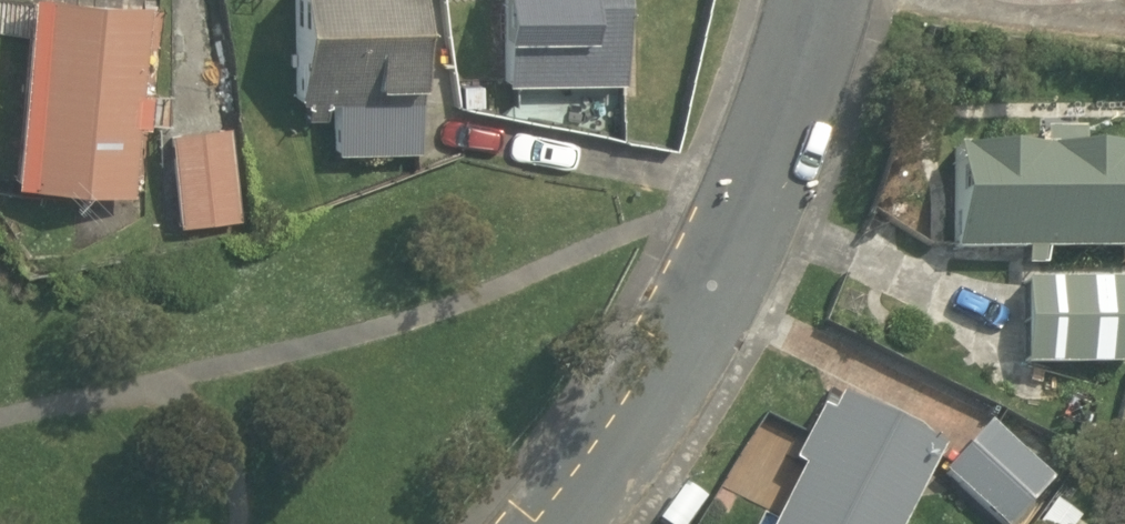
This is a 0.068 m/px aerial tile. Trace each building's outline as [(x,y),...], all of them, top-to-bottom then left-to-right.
[(45,0),(40,0),(28,196),(147,203),(159,7),(45,0)] [(294,97),(320,98),(318,161),(406,164),(412,0),(298,0),(294,97)] [(503,91),(632,98),(637,0),(508,0),(503,91)] [(236,139),(176,146),(185,232),(246,225),(236,139)] [(953,152),(948,249),(1124,259),(1124,161),(953,152)] [(1031,276),(1026,378),(1124,383),(1124,280),(1031,276)] [(848,409),(785,523),(895,523),(933,455),(848,409)] [(1002,431),(952,487),(993,523),(1029,523),(1064,486),(1002,431)]
